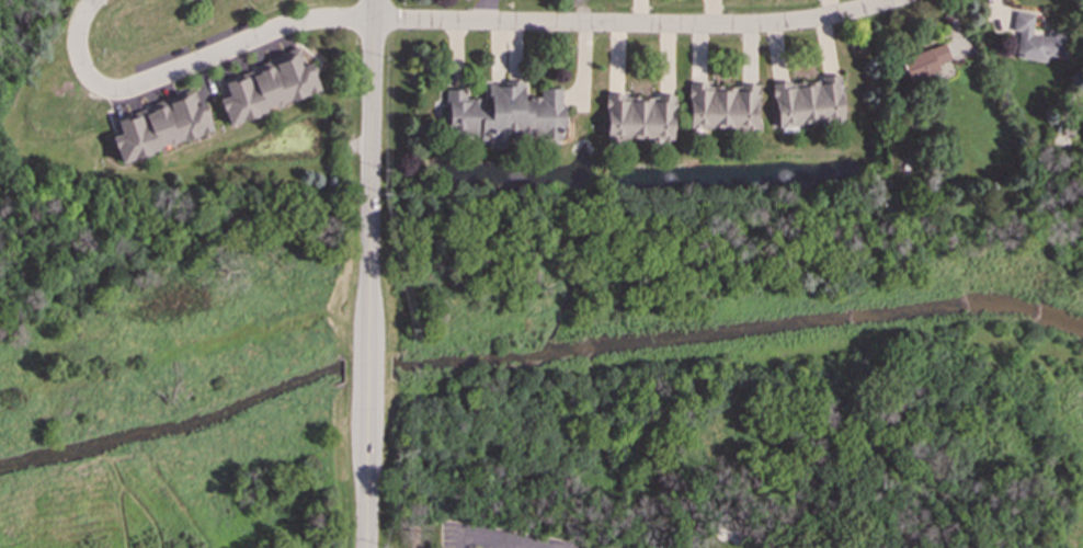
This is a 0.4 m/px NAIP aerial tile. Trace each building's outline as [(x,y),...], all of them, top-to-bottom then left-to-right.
[(1034,14),(1015,11),(1012,31),(1018,32),(1015,58),(1045,61),(1046,56),(1064,58),(1068,33),(1047,30),(1046,36),(1030,35),(1034,14)] [(949,59),(943,43),(899,61),(909,84),(938,72),(936,65),(949,59)] [(319,91),(229,125),(219,100),(226,98),(219,82),(253,69),(253,67),(266,61),(266,60),(280,55),(280,53),(298,46),(305,66),(309,65),(319,91)] [(843,121),(840,78),(772,83),(775,126),(843,121)] [(561,88),(539,89),(539,98),(524,98),(523,82),(483,83),(483,99),(465,99),(465,89),(444,90),(446,140),(559,136),(559,127),(563,127),(561,88)] [(756,129),(756,85),(688,84),(687,128),(756,129)] [(212,130),(193,138),(122,164),(112,140),(118,138),(112,122),(146,110),(146,107),(159,102),(158,100),(172,94),(172,93),(190,87),(197,106),(202,104),(212,130)] [(673,95),(605,95),(605,139),(673,139),(673,95)]
